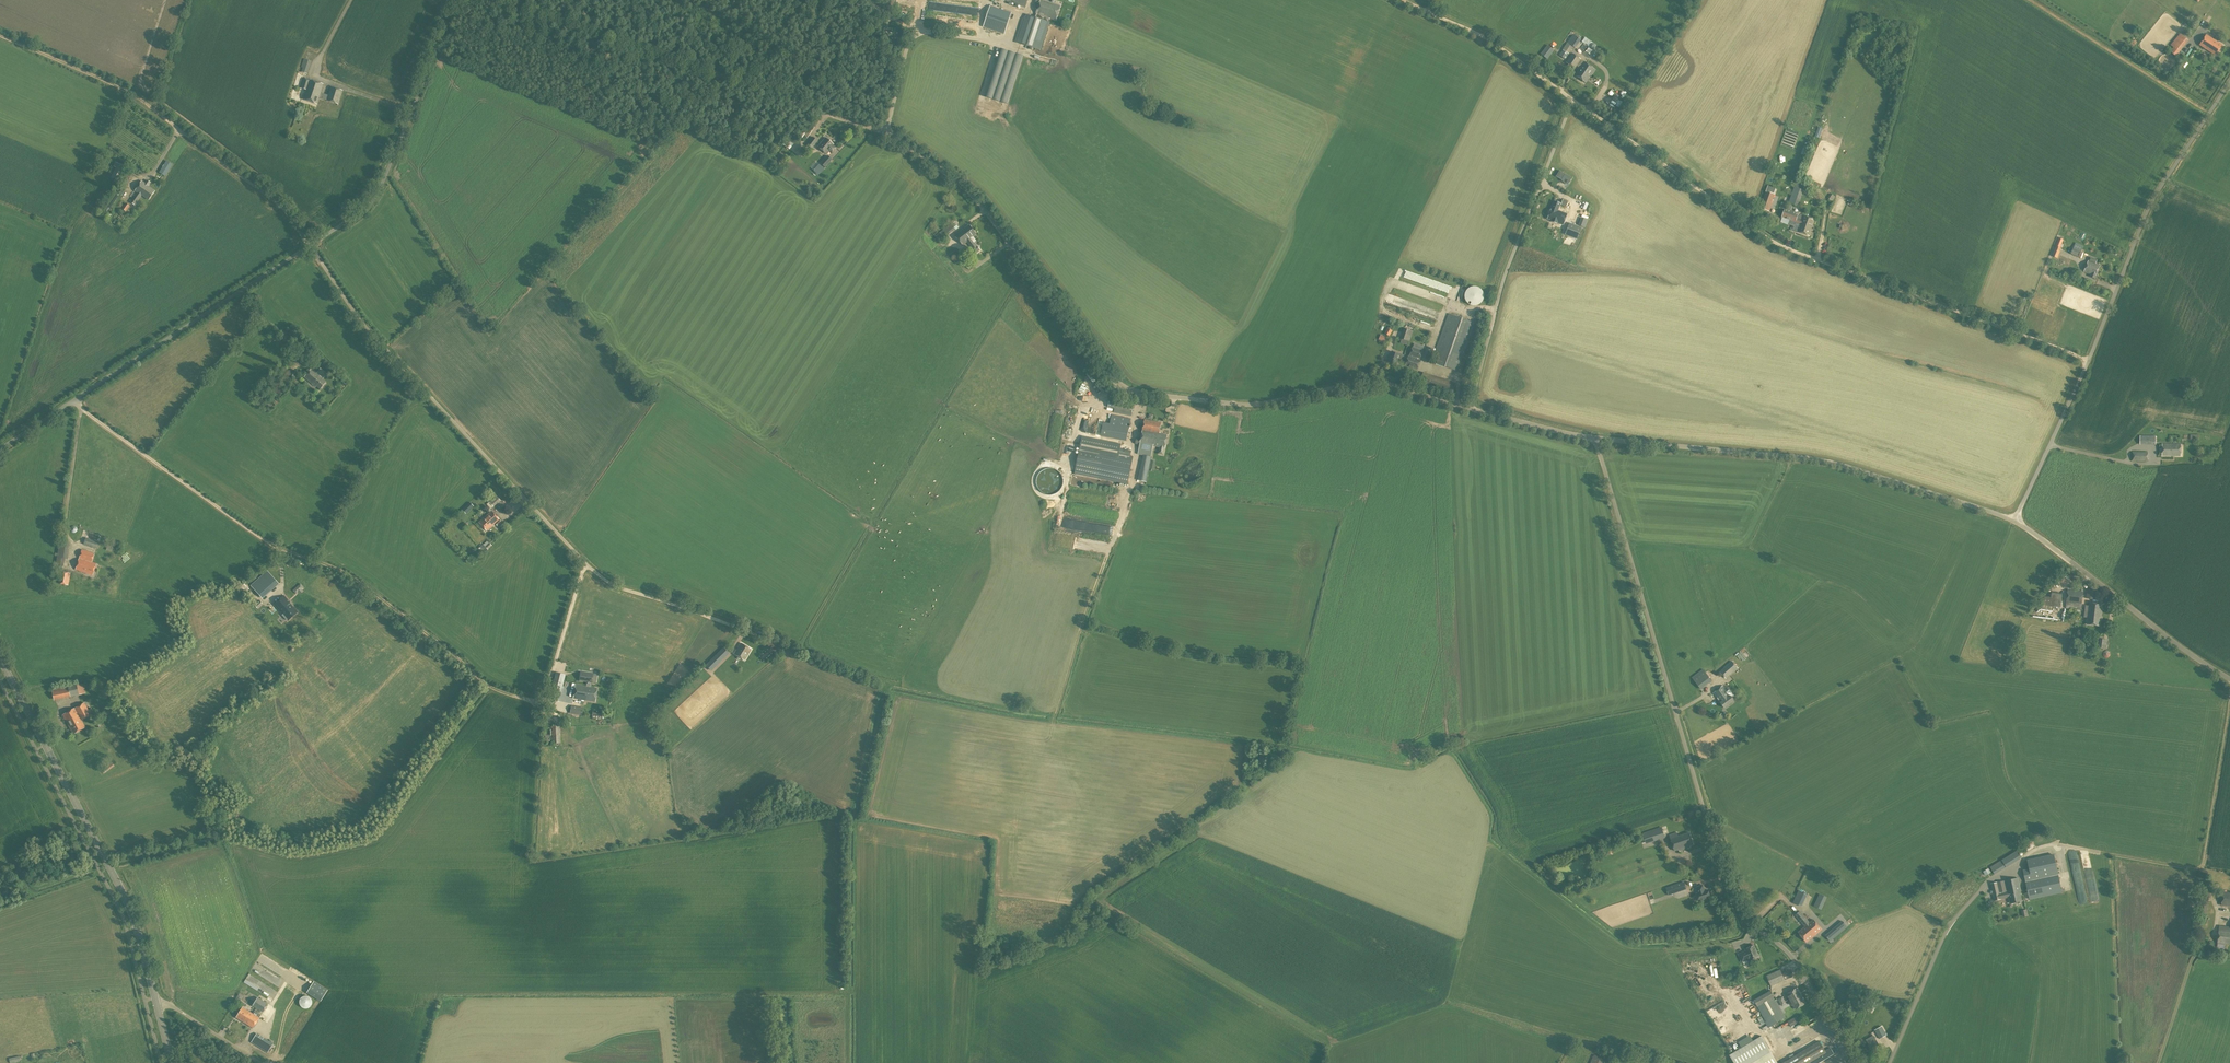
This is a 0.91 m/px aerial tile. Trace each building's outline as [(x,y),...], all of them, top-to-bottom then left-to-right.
[(1053,0),(1036,0),(1035,3),(1039,5),(1035,17),(1027,15),(1024,18),(1016,42),(1040,50),(1050,22),(1047,21),(1049,17),(1056,19),(1060,6),(1052,3),(1053,0)] [(1004,34),(1011,13),(990,6),(983,27),(1004,34)] [(2180,33),(2177,36),(2186,43),(2189,40),(2180,33)] [(2216,56),(2223,46),(2206,35),(2200,45),(2216,56)] [(1585,37),(1582,42),(1587,46),(1591,41),(1585,37)] [(2176,56),(2184,46),(2175,39),(2170,45),(2173,48),(2170,52),(2176,56)] [(1562,50),(1559,55),(1565,59),(1569,54),(1573,47),(1567,43),(1562,50)] [(1547,59),(1554,50),(1547,45),(1540,54),(1547,59)] [(1023,56),(1001,49),(1001,51),(986,97),(988,98),(1008,104),(1023,59),(1023,56)] [(1572,53),(1566,63),(1574,69),(1576,66),(1579,68),(1574,75),(1585,83),(1591,74),(1592,75),(1595,70),(1595,69),(1584,62),(1581,66),(1578,64),(1581,59),(1572,53)] [(307,74),(312,61),(304,59),(301,67),(303,68),(301,72),(307,74)] [(329,95),(321,93),(324,85),(310,80),(304,78),(301,88),(306,90),(303,99),(317,104),(319,98),(338,104),(343,91),(332,87),(329,95)] [(1788,129),(1783,144),(1793,148),(1798,133),(1788,129)] [(812,149),(818,141),(812,137),(806,144),(812,149)] [(825,137),(817,147),(827,155),(829,151),(832,154),(837,148),(833,145),(834,144),(825,137)] [(825,168),(832,160),(827,155),(820,163),(825,168)] [(166,176),(174,164),(167,160),(160,172),(166,176)] [(119,181),(126,168),(115,162),(113,166),(116,167),(111,178),(119,181)] [(824,169),(819,164),(813,170),(818,175),(824,169)] [(1558,170),(1554,177),(1567,184),(1571,178),(1558,170)] [(149,186),(151,183),(147,180),(145,183),(142,181),(136,191),(137,192),(130,202),(135,205),(142,195),(149,200),(155,191),(149,186)] [(106,213),(120,194),(115,191),(101,210),(106,213)] [(1799,202),(1802,195),(1798,193),(1793,191),(1789,203),(1796,205),(1798,201),(1799,202)] [(1560,210),(1558,210),(1561,203),(1554,201),(1547,219),(1563,225),(1569,209),(1562,206),(1560,210)] [(1769,205),(1762,202),(1760,208),(1767,210),(1769,205)] [(120,224),(126,216),(124,214),(130,206),(126,203),(122,209),(123,210),(116,221),(120,224)] [(1797,219),(1799,214),(1791,211),(1786,210),(1785,209),(1782,218),(1801,224),(1798,232),(1810,236),(1812,229),(1810,228),(1806,226),(1807,225),(1804,225),(1805,223),(1801,222),(1801,223),(1796,221),(1797,219)] [(1810,228),(1812,229),(1815,219),(1803,216),(1802,221),(1797,219),(1796,221),(1801,223),(1801,222),(1805,223),(1804,225),(1807,225),(1806,226),(1810,228)] [(1585,228),(1588,220),(1581,217),(1578,225),(1585,228)] [(1577,239),(1582,227),(1569,223),(1564,235),(1577,239)] [(939,241),(955,229),(951,224),(935,236),(939,241)] [(969,233),(973,230),(970,225),(956,235),(963,245),(967,242),(968,241),(966,238),(968,237),(967,235),(967,234),(967,233),(968,232),(969,233)] [(967,242),(972,249),(969,252),(972,256),(980,250),(974,242),(977,241),(973,236),(976,234),(973,230),(969,233),(968,232),(967,233),(967,234),(967,235),(968,237),(966,238),(968,241),(967,242)] [(2079,257),(2083,246),(2076,243),(2071,254),(2079,257)] [(1701,260),(1703,253),(1698,251),(1695,258),(1701,260)] [(1618,262),(1616,268),(1623,269),(1626,257),(1616,255),(1615,261),(1618,262)] [(1643,265),(1645,258),(1637,256),(1636,264),(1643,265)] [(1651,270),(1653,257),(1647,256),(1644,269),(1651,270)] [(2095,279),(2100,266),(2096,264),(2097,260),(2090,257),(2085,272),(2088,273),(2088,274),(2091,275),(2090,277),(2095,279)] [(969,270),(974,265),(970,260),(965,265),(969,270)] [(1760,285),(1763,279),(1757,276),(1754,283),(1760,285)] [(1473,306),(1475,306),(1476,306),(1478,305),(1479,305),(1480,304),(1481,303),(1482,302),(1483,300),(1483,299),(1484,297),(1484,296),(1483,294),(1483,293),(1483,292),(1482,290),(1481,289),(1480,288),(1478,288),(1477,287),(1476,287),(1474,286),(1473,286),(1471,287),(1470,287),(1469,288),(1468,289),(1467,290),(1466,291),(1465,292),(1464,293),(1464,295),(1464,296),(1464,298),(1465,299),(1465,300),(1466,302),(1467,303),(1468,304),(1469,305),(1470,305),(1472,306),(1473,306)] [(1458,371),(1475,323),(1448,314),(1431,362),(1458,371)] [(1389,336),(1392,331),(1387,328),(1384,334),(1389,336)] [(1409,342),(1413,331),(1404,328),(1400,339),(1409,342)] [(301,349),(306,345),(293,329),(288,333),(301,349)] [(1419,360),(1423,350),(1413,347),(1412,347),(1409,354),(1409,355),(1409,356),(1408,356),(1405,364),(1417,368),(1420,360),(1419,360)] [(307,359),(301,352),(295,357),(301,364),(307,359)] [(1398,354),(1392,352),(1388,362),(1396,365),(1398,358),(1402,360),(1404,355),(1398,353),(1398,354)] [(327,374),(321,368),(317,373),(312,369),(304,377),(314,386),(315,385),(320,389),(326,382),(322,379),(327,374)] [(1088,374),(1103,392),(1105,391),(1090,372),(1088,374)] [(1452,394),(1455,382),(1423,373),(1419,384),(1452,394)] [(1132,412),(1133,402),(1116,399),(1114,409),(1132,412)] [(1126,441),(1131,418),(1111,415),(1107,437),(1126,441)] [(1142,430),(1159,434),(1161,423),(1144,420),(1142,430)] [(1139,445),(1137,454),(1151,457),(1153,446),(1159,448),(1157,454),(1163,455),(1167,435),(1159,434),(1142,430),(1140,440),(1136,439),(1135,444),(1139,445)] [(1121,443),(1082,436),(1074,473),(1128,484),(1133,457),(1130,456),(1131,451),(1120,448),(1121,443)] [(2162,455),(2181,456),(2181,444),(2162,443),(2162,455)] [(2148,461),(2148,452),(2132,452),(2132,461),(2148,461)] [(1061,489),(1058,468),(1040,470),(1041,483),(1045,482),(1046,493),(1055,492),(1055,489),(1061,489)] [(493,507),(500,500),(496,496),(489,502),(493,507)] [(466,514),(474,506),(470,502),(462,510),(466,514)] [(483,527),(495,516),(492,512),(479,523),(483,527)] [(495,516),(483,527),(487,531),(499,520),(495,516)] [(97,549),(99,542),(86,538),(84,544),(97,549)] [(68,559),(70,544),(59,542),(56,565),(63,566),(64,559),(68,559)] [(485,552),(492,546),(489,543),(484,547),(483,545),(480,547),(485,552)] [(93,575),(96,564),(92,563),(95,554),(82,550),(76,570),(93,575)] [(69,585),(71,573),(60,571),(58,583),(69,585)] [(253,588),(262,598),(278,584),(266,571),(254,583),(256,585),(253,588)] [(298,592),(302,589),(304,587),(300,583),(292,590),(296,594),(298,592)] [(2096,590),(2087,589),(2086,598),(2095,600),(2096,590)] [(2084,592),(2068,590),(2065,608),(2081,610),(2084,592)] [(2060,610),(2063,594),(2055,593),(2055,591),(2052,591),(2052,592),(2051,598),(2044,597),(2043,605),(2055,607),(2054,609),(2060,610)] [(288,620),(297,612),(289,603),(290,602),(284,596),(274,605),(288,620)] [(254,605),(257,608),(262,603),(259,600),(254,605)] [(2100,626),(2103,604),(2089,603),(2089,606),(2085,606),(2084,617),(2087,618),(2086,624),(2100,626)] [(744,660),(751,649),(741,643),(734,654),(744,660)] [(723,647),(705,665),(710,671),(728,653),(723,647)] [(1726,679),(1739,668),(1732,661),(1720,671),(1726,679)] [(1692,678),(1695,682),(1701,677),(1702,678),(1707,675),(1703,669),(1692,678)] [(564,681),(565,675),(555,672),(554,679),(564,681)] [(580,681),(587,682),(591,683),(593,674),(581,672),(580,681)] [(564,681),(554,679),(549,699),(559,701),(564,681)] [(591,683),(587,682),(586,686),(575,684),(573,699),(581,700),(581,704),(584,704),(584,700),(591,701),(591,702),(593,702),(594,702),(595,702),(597,688),(591,687),(591,683)] [(54,699),(79,694),(76,684),(52,690),(54,699)] [(1729,689),(1727,691),(1723,686),(1714,693),(1725,708),(1734,701),(1732,697),(1734,696),(1729,689)] [(73,734),(86,728),(82,720),(91,715),(85,703),(63,715),(73,734)] [(560,726),(558,726),(552,726),(553,744),(555,744),(555,746),(559,746),(559,743),(561,743),(560,726)] [(104,774),(115,766),(112,762),(101,770),(104,774)] [(1665,837),(1662,829),(1647,834),(1649,842),(1665,837)] [(1669,835),(1675,851),(1679,850),(1680,851),(1690,847),(1690,846),(1693,845),(1689,833),(1678,836),(1677,832),(1669,835)] [(2017,850),(2009,855),(2014,862),(2014,863),(2022,858),(2017,850)] [(2059,875),(2058,873),(2054,854),(2027,860),(2029,868),(2023,870),(2025,879),(2025,882),(2059,875)] [(1995,874),(2006,867),(2001,860),(1990,867),(1995,874)] [(2062,892),(2059,875),(2025,882),(2029,900),(2062,892)] [(2018,878),(2005,881),(1991,884),(1995,900),(2009,897),(2010,903),(2022,901),(2021,894),(2022,894),(2018,878)] [(1684,882),(1666,888),(1669,895),(1687,889),(1684,882)] [(1705,891),(1703,885),(1697,888),(1699,893),(1697,894),(1700,901),(1703,900),(1704,901),(1708,900),(1707,899),(1711,897),(1709,890),(1705,891)] [(1802,907),(1807,894),(1799,890),(1793,903),(1802,907)] [(2223,892),(2221,905),(2229,906),(2229,893),(2223,892)] [(1821,910),(1827,897),(1820,894),(1814,906),(1821,910)] [(2207,914),(2208,897),(2199,896),(2198,914),(2207,914)] [(1802,914),(1800,911),(1795,915),(1805,927),(1799,932),(1807,942),(1822,930),(1813,919),(1809,923),(1802,914)] [(1843,930),(1847,926),(1842,920),(1838,924),(1843,930)] [(2218,932),(2217,949),(2225,950),(2225,944),(2229,944),(2229,933),(2218,932)] [(1748,951),(1739,954),(1742,962),(1751,958),(1752,960),(1759,957),(1754,945),(1747,949),(1748,951)] [(1766,976),(1768,980),(1765,981),(1767,986),(1770,984),(1771,986),(1794,976),(1791,969),(1782,973),(1780,970),(1766,976)] [(320,1001),(328,990),(314,981),(307,992),(320,1001)] [(1791,1002),(1802,995),(1798,987),(1784,995),(1786,999),(1788,998),(1791,1002)] [(1764,1030),(1768,1028),(1786,1017),(1774,997),(1775,996),(1771,990),(1754,1000),(1766,1021),(1765,1022),(1767,1026),(1763,1028),(1764,1030)] [(1807,1003),(1802,995),(1791,1002),(1795,1009),(1807,1003)] [(1874,1010),(1880,1001),(1870,995),(1868,1000),(1871,1002),(1868,1007),(1874,1010)] [(305,1008),(306,1008),(308,1008),(309,1008),(310,1007),(310,1006),(311,1005),(312,1004),(312,1003),(312,1002),(312,1001),(311,999),(311,998),(310,998),(309,997),(308,996),(307,996),(306,996),(305,996),(304,996),(303,996),(302,997),(301,998),(300,999),(300,1000),(299,1001),(299,1002),(299,1003),(300,1004),(300,1005),(301,1006),(302,1007),(303,1008),(304,1008),(305,1008)] [(263,1012),(268,1004),(258,997),(252,1006),(263,1012)] [(250,1018),(253,1014),(243,1007),(237,1017),(243,1022),(245,1019),(247,1020),(246,1022),(248,1022),(250,1018)] [(243,1022),(253,1028),(259,1018),(261,1015),(255,1011),(253,1014),(250,1018),(248,1022),(246,1022),(247,1020),(245,1019),(243,1022)] [(1796,1016),(1788,1021),(1793,1031),(1801,1026),(1796,1016)] [(1887,1035),(1882,1026),(1875,1030),(1880,1039),(1887,1035)] [(267,1052),(273,1044),(257,1034),(252,1042),(267,1052)] [(1730,1055),(1727,1057),(1729,1058),(1731,1057),(1734,1062),(1777,1062),(1761,1036),(1730,1055)] [(1873,1036),(1867,1040),(1870,1045),(1869,1045),(1874,1053),(1881,1049),(1873,1036)] [(1811,1062),(1820,1057),(1826,1052),(1819,1041),(1783,1062),(1812,1062),(1811,1062)] [(1591,1060),(1590,1062),(1603,1062),(1604,1059),(1593,1055),(1591,1060)]
